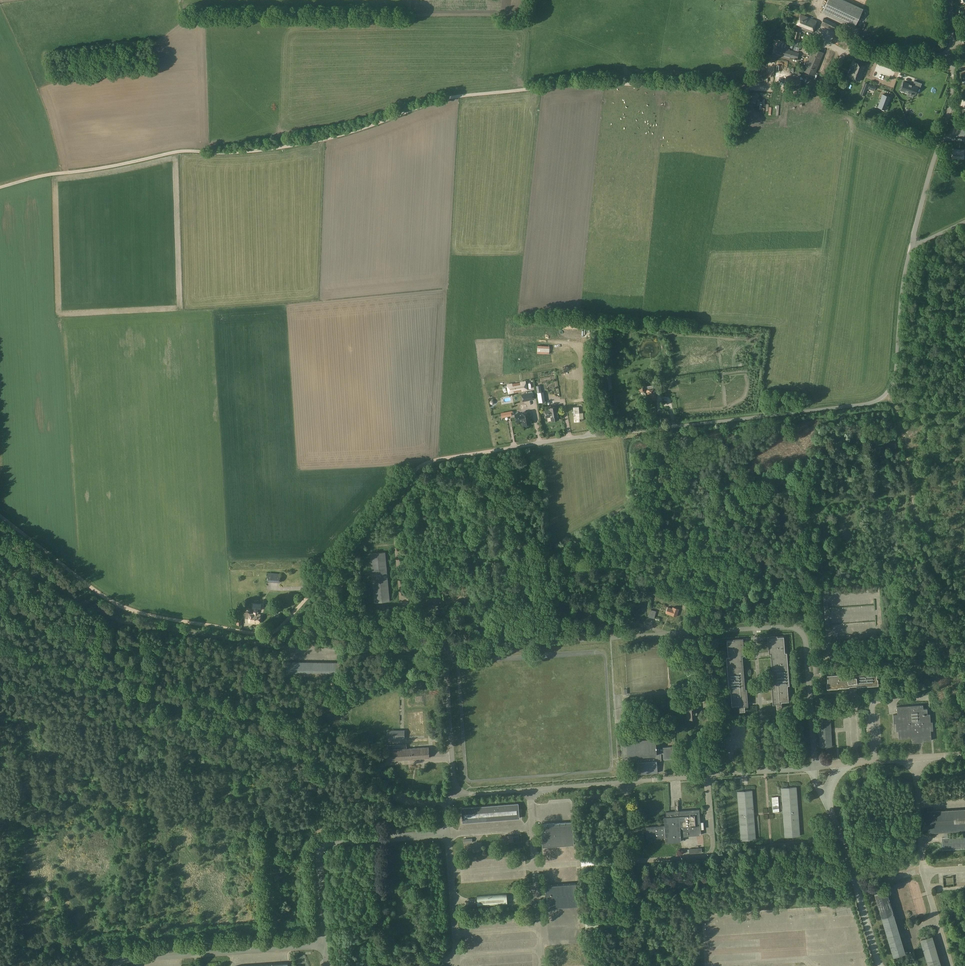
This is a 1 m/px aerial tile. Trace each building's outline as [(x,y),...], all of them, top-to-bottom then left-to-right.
[(862,5),(850,0),(825,0),(820,9),(853,24),(862,5)] [(800,14),(796,27),(812,33),(817,21),(800,14)] [(833,27),(834,23),(832,22),(833,20),(826,17),(825,19),(821,17),(819,22),(833,27)] [(784,26),(787,33),(796,29),(794,25),(793,25),(791,22),(784,26)] [(792,42),(790,47),(793,48),(794,46),(795,46),(794,49),(798,51),(799,47),(797,47),(801,32),(794,31),(793,37),(794,38),(793,42),(792,42)] [(850,39),(835,33),(833,41),(847,46),(850,39)] [(799,53),(778,47),(776,53),(797,59),(799,53)] [(809,50),(811,51),(803,71),(814,76),(824,53),(812,48),(810,47),(809,50)] [(865,66),(854,61),(848,77),(860,81),(865,66)] [(908,92),(914,94),(917,87),(920,88),(922,83),(914,81),(912,85),(904,82),(901,90),(908,92)] [(882,94),(878,104),(886,107),(890,97),(882,94)] [(964,150),(952,149),(952,158),(964,159),(964,150)] [(508,386),(509,394),(527,390),(525,382),(508,386)] [(655,388),(649,389),(649,387),(646,387),(645,383),(638,384),(639,392),(640,391),(640,392),(646,391),(646,390),(647,390),(648,400),(657,399),(655,388)] [(523,402),(534,400),(533,392),(521,394),(523,402)] [(546,418),(551,417),(551,420),(559,419),(557,410),(556,406),(548,407),(548,408),(544,409),(546,418)] [(521,413),(516,414),(515,414),(516,421),(522,420),(523,426),(531,424),(529,416),(530,416),(531,415),(531,413),(530,412),(529,412),(521,413)] [(389,601),(387,575),(385,552),(371,554),(375,602),(389,601)] [(268,573),(267,582),(280,583),(281,574),(268,573)] [(254,613),(250,613),(249,622),(249,623),(255,623),(260,623),(261,614),(258,614),(258,609),(261,609),(261,604),(253,604),(253,609),(254,609),(254,613)] [(670,615),(676,617),(679,609),(673,607),(672,609),(668,607),(666,613),(670,615)] [(773,701),(773,704),(776,704),(776,709),(782,708),(781,702),(788,701),(787,685),(789,685),(787,652),(785,652),(783,636),(776,637),(776,636),(775,636),(771,636),(768,636),(768,639),(768,642),(770,642),(770,644),(769,644),(769,653),(771,653),(771,655),(771,658),(773,658),(773,660),(772,660),(773,679),(774,679),(775,682),(773,682),(773,685),(774,684),(774,687),(772,687),(772,696),(774,696),(774,698),(772,698),(773,701)] [(747,703),(747,700),(745,700),(745,698),(747,698),(746,689),(744,689),(744,687),(744,684),(742,684),(742,682),(744,682),(742,663),(741,663),(741,660),(742,660),(742,658),(741,655),(743,655),(743,646),(741,647),(741,644),(743,644),(743,641),(742,641),(742,638),(739,639),(735,639),(734,639),(734,640),(727,641),(728,657),(726,657),(728,690),(730,690),(732,706),(739,705),(739,711),(745,711),(744,706),(747,706),(747,703)] [(286,676),(291,676),(339,677),(339,662),(287,662),(286,676)] [(856,686),(867,685),(867,686),(878,685),(878,679),(877,679),(876,671),(865,672),(865,673),(863,674),(862,672),(840,673),(840,675),(838,675),(838,674),(827,675),(827,683),(826,683),(827,689),(838,688),(838,687),(849,687),(849,686),(852,686),(853,686),(856,686)] [(931,730),(933,730),(932,722),(930,722),(929,714),(927,714),(927,708),(923,709),(923,705),(897,706),(897,714),(893,715),(894,723),(896,723),(896,731),(898,731),(899,739),(913,738),(913,742),(931,740),(931,730)] [(697,718),(697,707),(686,707),(687,719),(691,718),(693,718),(697,718)] [(819,716),(820,747),(832,747),(830,715),(819,716)] [(663,749),(662,749),(660,749),(660,739),(655,739),(655,737),(626,739),(627,741),(621,741),(622,757),(623,757),(623,758),(633,767),(636,766),(637,775),(637,774),(641,774),(645,774),(649,773),(649,774),(649,773),(653,773),(654,773),(657,773),(658,773),(657,761),(661,760),(661,753),(663,753),(664,759),(674,759),(673,747),(663,747),(663,749)] [(428,747),(418,748),(407,749),(406,744),(388,745),(388,746),(387,746),(387,747),(388,747),(388,750),(389,760),(429,758),(428,747)] [(786,758),(789,760),(791,757),(788,756),(791,750),(787,748),(779,761),(783,764),(786,758)] [(785,837),(793,836),(799,836),(796,787),(782,788),(785,837)] [(755,839),(754,817),(752,790),(737,792),(741,840),(755,839)] [(462,808),(462,818),(463,823),(519,818),(518,804),(462,808)] [(701,835),(701,829),(699,809),(678,811),(678,807),(675,808),(675,811),(666,812),(666,817),(664,817),(664,825),(646,827),(647,839),(665,837),(666,842),(681,841),(681,836),(701,835)] [(964,848),(964,836),(948,837),(947,831),(964,830),(964,810),(928,812),(929,833),(944,832),(945,838),(942,838),(942,849),(964,848)] [(573,845),(572,822),(541,824),(543,847),(573,845)] [(577,906),(576,884),(546,886),(547,908),(577,906)] [(905,953),(886,889),(874,893),(893,956),(905,953)] [(507,905),(507,902),(507,894),(477,896),(478,907),(507,905)] [(932,936),(921,940),(929,965),(941,965),(932,936)]
